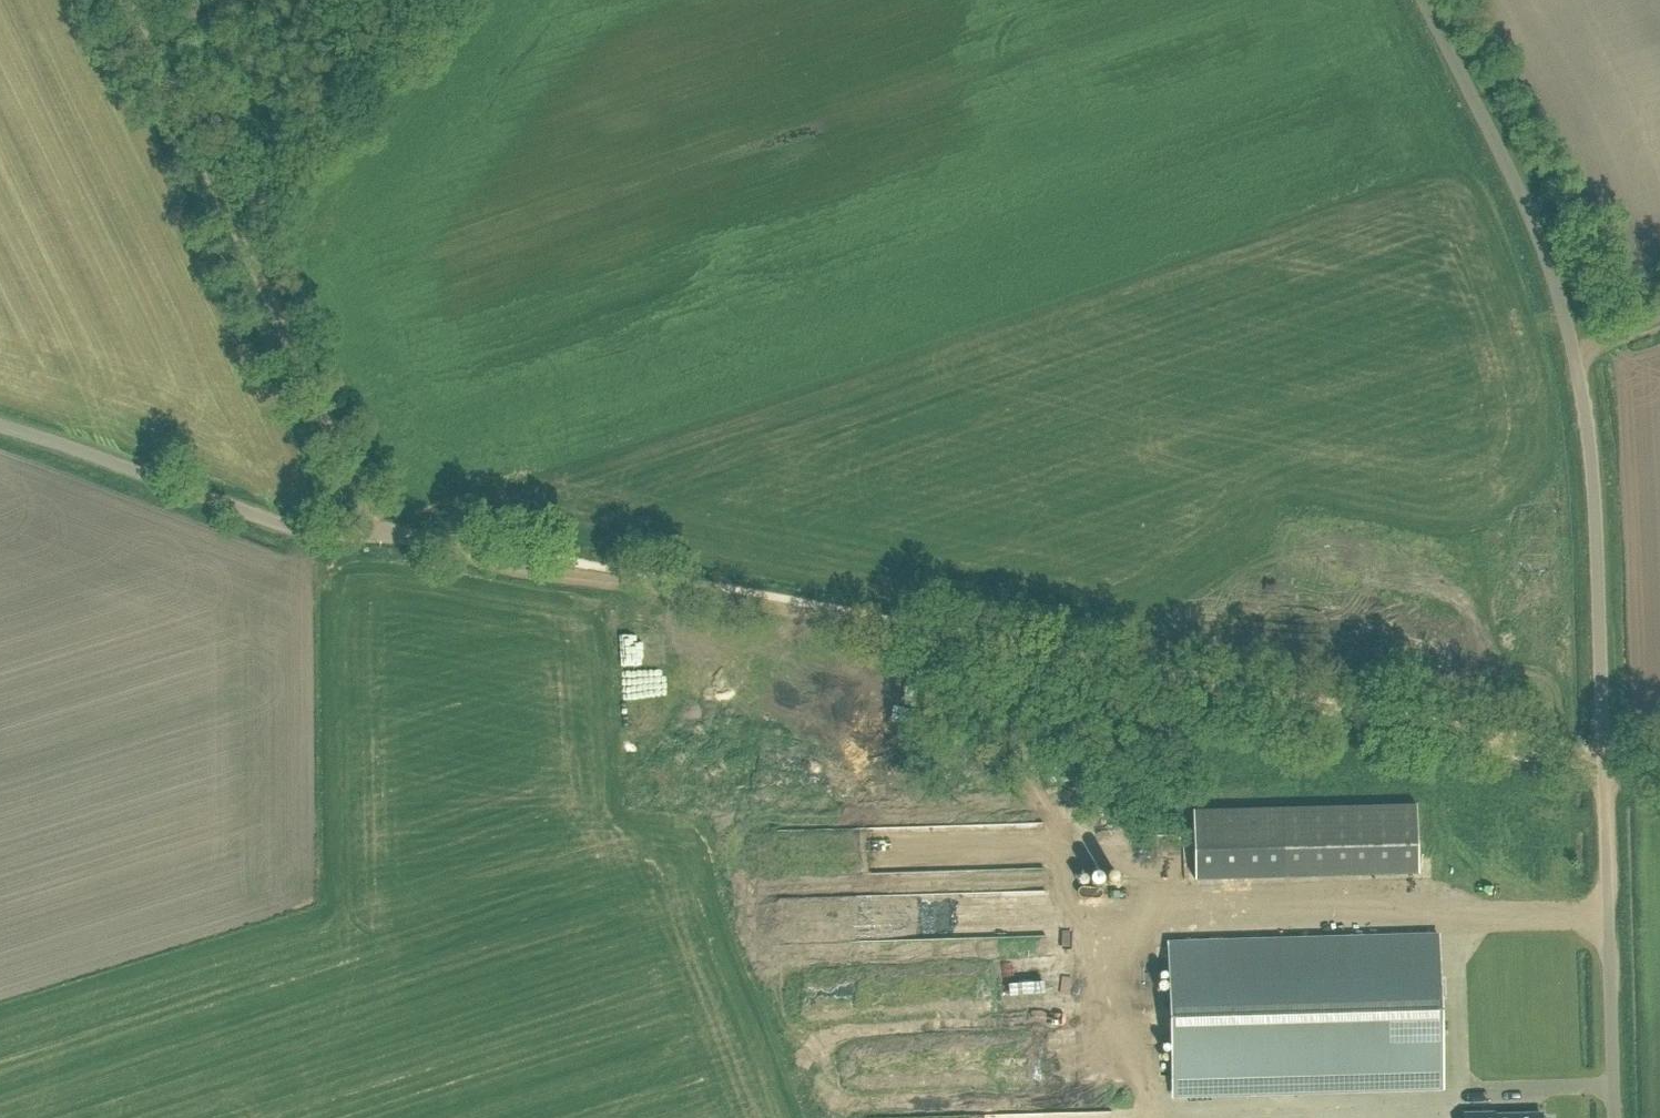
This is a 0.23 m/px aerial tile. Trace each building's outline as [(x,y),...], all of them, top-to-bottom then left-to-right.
[(1193,812),(1195,880),(1418,874),(1417,806),(1193,812)] [(1442,1086),(1439,976),(1435,976),(1435,966),(1439,966),(1438,936),(1419,936),(1419,940),(1169,947),(1173,1094),(1442,1086)]
